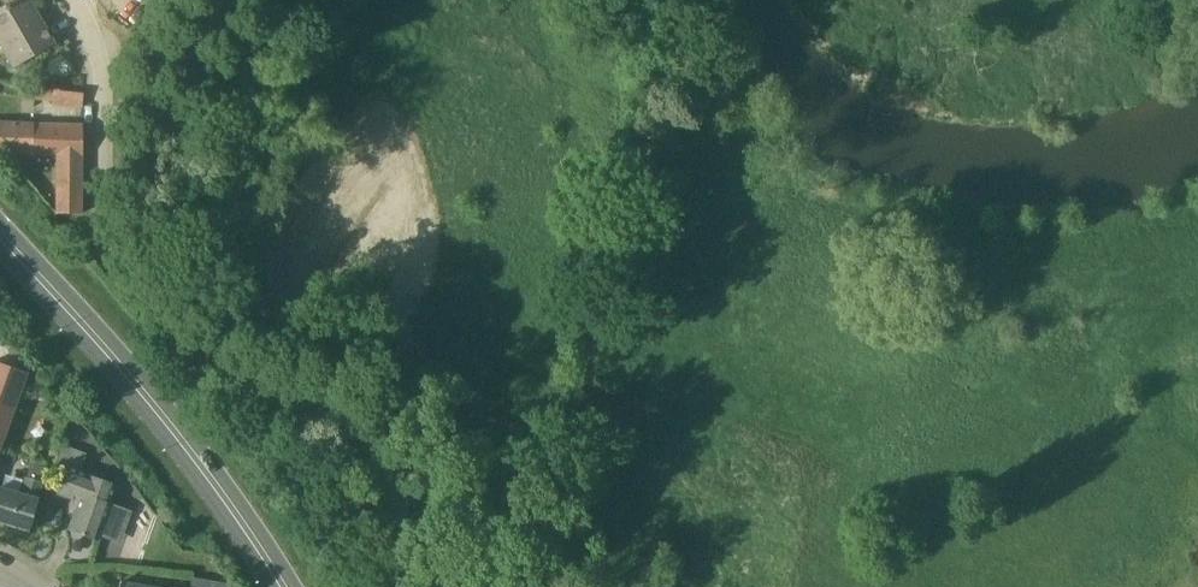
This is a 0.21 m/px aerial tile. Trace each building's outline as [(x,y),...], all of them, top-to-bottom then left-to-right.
[(0,14),(0,42),(15,68),(55,44),(45,26),(40,28),(24,1),(26,0),(24,0),(0,14)] [(84,93),(24,86),(24,96),(54,99),(53,106),(83,108),(84,93)] [(0,122),(0,150),(58,151),(57,213),(82,214),(82,156),(83,156),(83,125),(0,122)] [(0,362),(0,449),(28,373),(0,362)] [(45,397),(42,382),(26,385),(29,400),(45,397)] [(81,471),(87,453),(61,445),(57,463),(68,467),(58,493),(79,501),(68,530),(99,540),(100,536),(121,543),(132,511),(112,503),(118,486),(81,471)] [(47,461),(56,463),(59,453),(50,450),(47,461)] [(25,477),(20,493),(0,487),(0,488),(0,522),(30,531),(40,499),(38,499),(43,482),(41,482),(27,478),(25,477)] [(192,578),(191,586),(233,586),(232,584),(192,578)]
